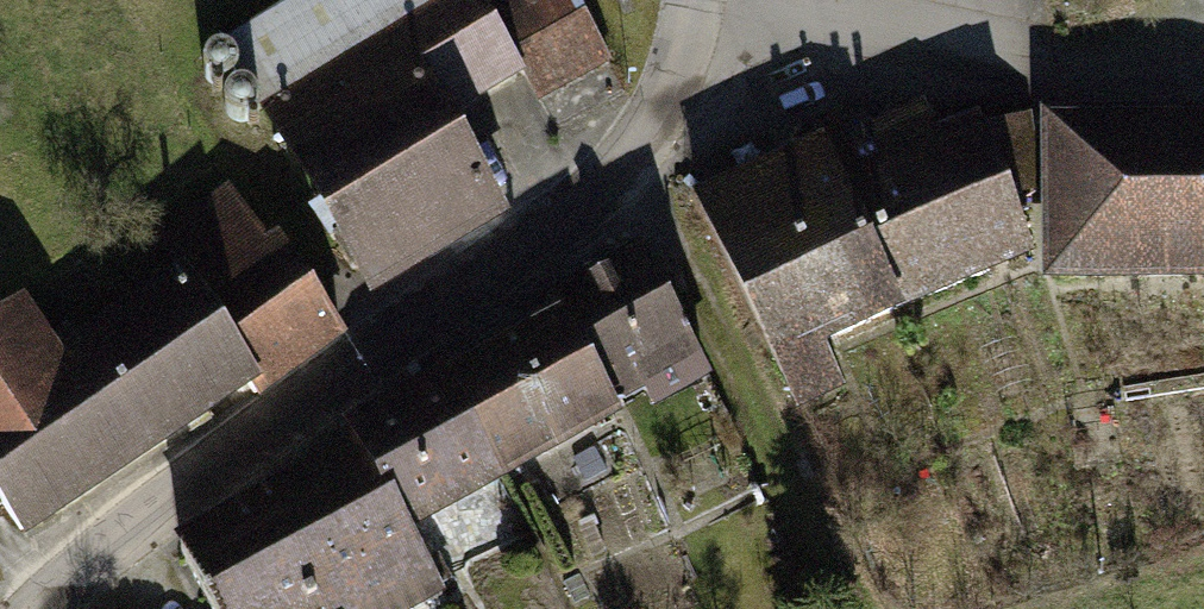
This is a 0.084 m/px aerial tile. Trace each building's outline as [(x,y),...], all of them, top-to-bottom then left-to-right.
[(287,112),(371,286),(523,213),(482,130),(610,69),(576,0),(519,0),(287,112)] [(916,102),(822,144),(901,325),(1038,267),(984,123),(937,144),(916,102)] [(1053,117),(1053,289),(1203,289),(1203,117),(1053,117)] [(822,144),(702,199),(796,435),(874,404),(849,341),(901,325),(822,144)] [(0,329),(0,494),(29,538),(353,330),(244,162),(142,227),(177,281),(58,357),(28,311),(0,329)] [(546,286),(557,310),(447,366),(518,482),(620,438),(615,412),(704,371),(644,242),(546,286)] [(447,366),(342,424),(363,462),(413,552),(518,482),(447,366)] [(182,548),(211,608),(432,608),(363,462),(182,548)]
